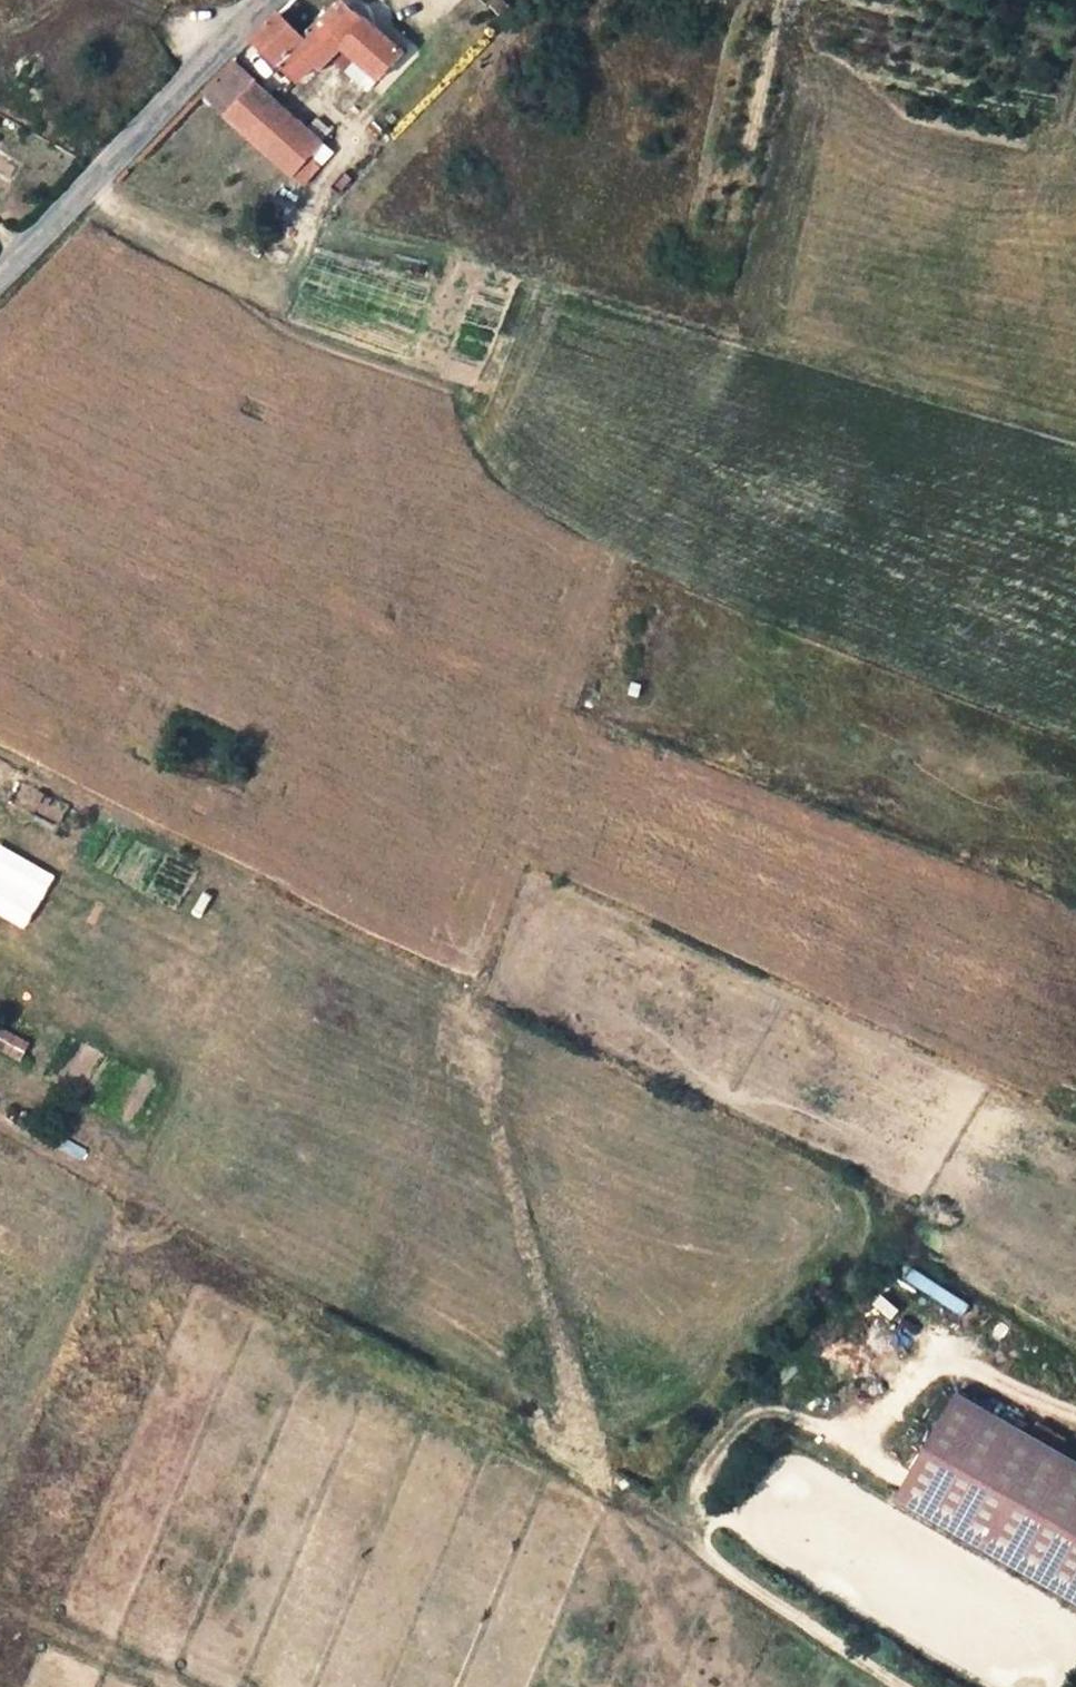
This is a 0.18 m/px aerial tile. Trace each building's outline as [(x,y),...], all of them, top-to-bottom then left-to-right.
[(369,90),(404,53),(348,0),(341,0),(303,36),(278,14),(258,35),(299,78),(334,42),(343,50),(347,47),(369,68),(358,80),(369,90)] [(205,90),(226,111),(257,79),(235,59),(205,90)] [(257,79),(226,111),(292,175),(324,140),(309,127),(257,79)] [(319,117),(309,127),(324,140),(333,130),(319,117)] [(910,1267),(902,1280),(960,1315),(968,1303),(910,1267)] [(969,1404),(914,1501),(1075,1592),(1075,1464),(969,1404)]
